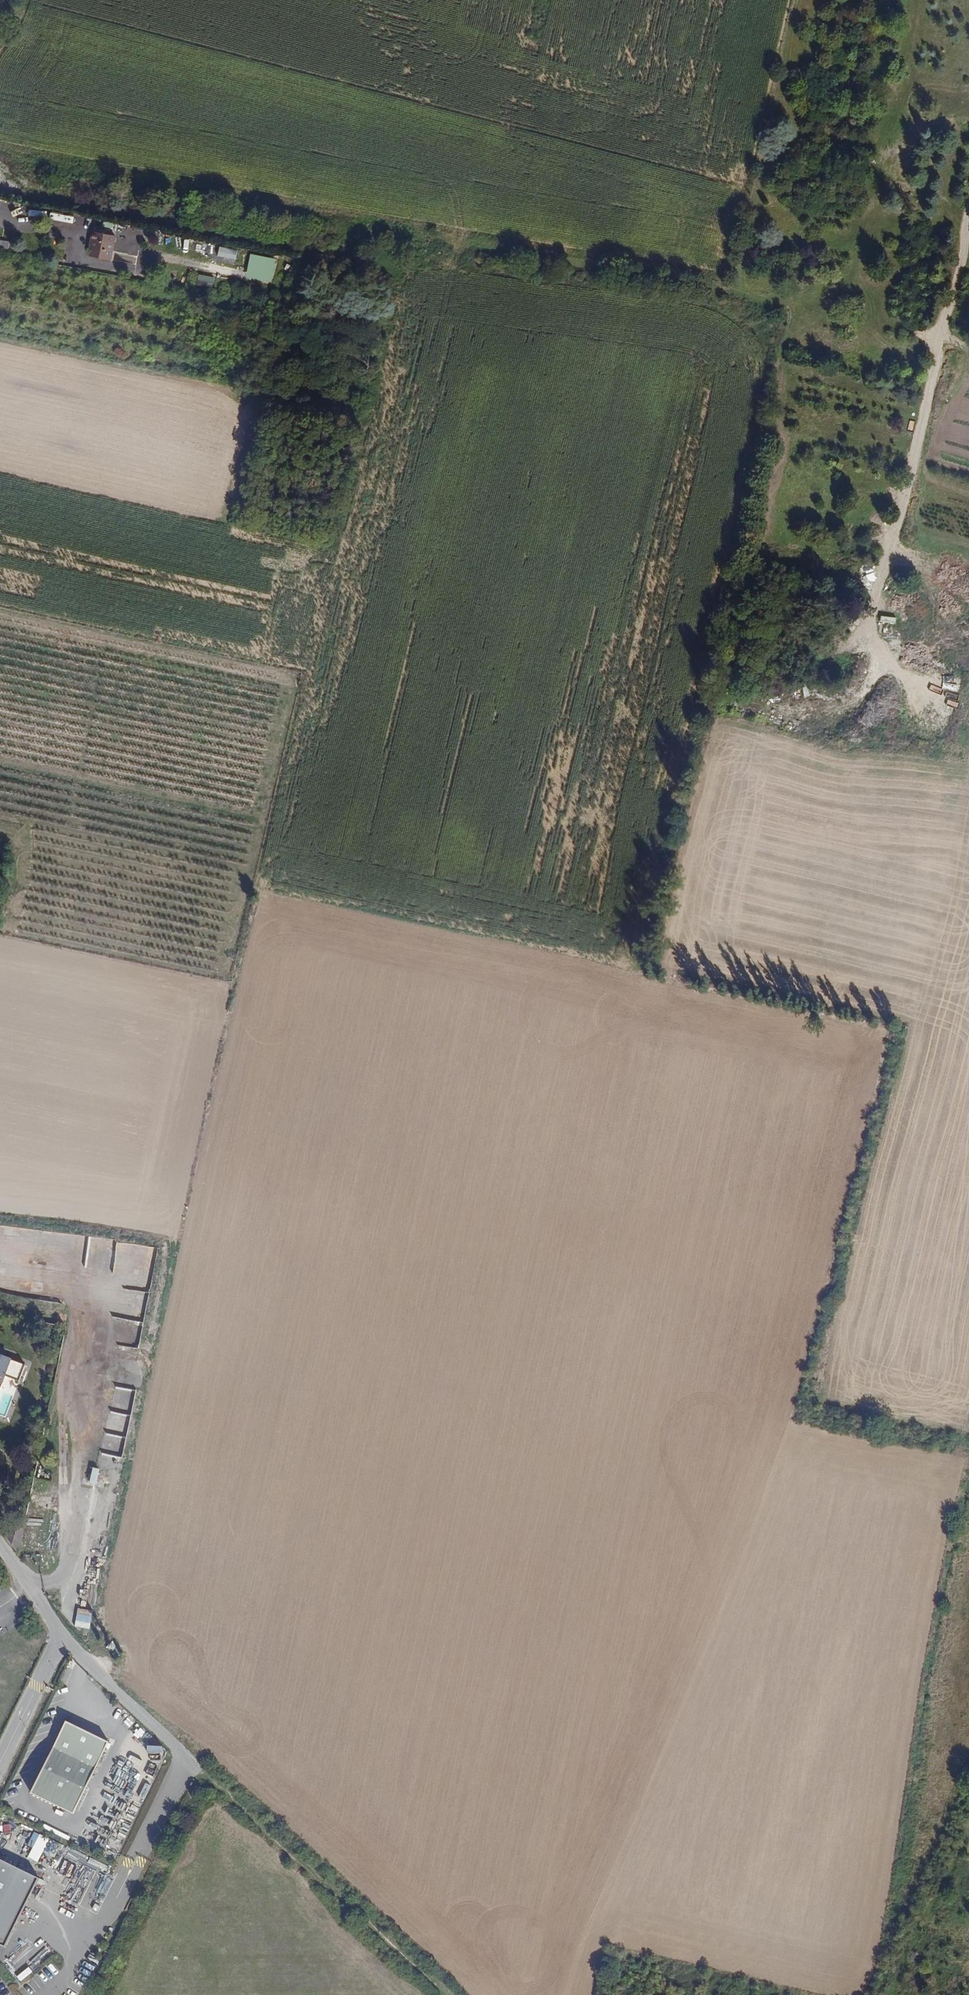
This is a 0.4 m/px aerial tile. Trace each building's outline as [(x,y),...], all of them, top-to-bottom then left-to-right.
[(13,237),(16,211),(4,209),(1,236),(13,237)] [(34,242),(37,215),(24,214),(20,240),(34,242)] [(115,259),(119,234),(97,231),(94,247),(96,247),(95,256),(115,259)] [(115,1386),(102,1454),(121,1457),(134,1390),(115,1386)] [(92,1468),(90,1483),(97,1484),(99,1469),(92,1468)] [(75,1627),(90,1629),(92,1610),(77,1609),(75,1627)] [(73,1815),(108,1742),(66,1722),(31,1795),(73,1815)] [(44,1863),(52,1839),(33,1832),(28,1846),(32,1847),(28,1857),(44,1863)] [(38,1880),(0,1861),(0,1946),(5,1948),(38,1880)] [(59,1871),(69,1877),(75,1866),(64,1861),(59,1871)] [(74,1881),(71,1889),(82,1893),(85,1885),(74,1881)] [(32,1951),(11,1965),(20,1978),(40,1963),(32,1951)]
